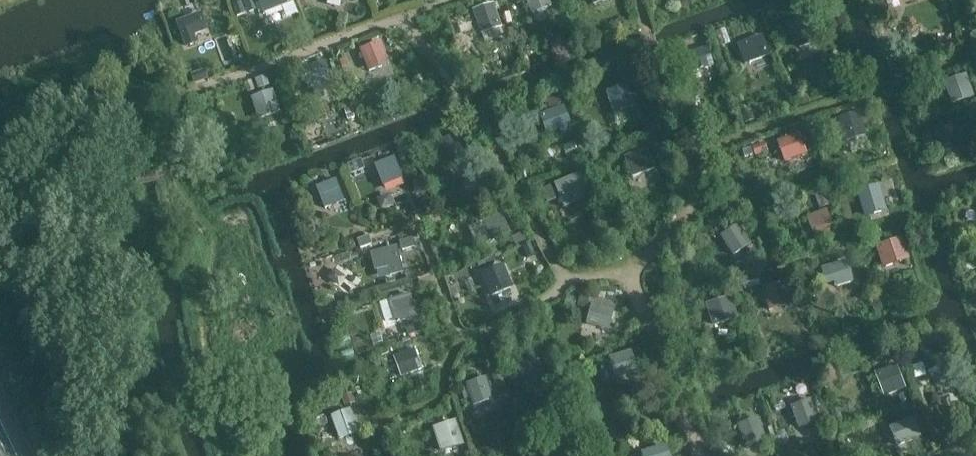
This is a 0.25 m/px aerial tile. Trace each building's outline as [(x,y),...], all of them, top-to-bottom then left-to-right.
[(284,0),(252,0),(251,0),(263,30),(292,19),(284,0)] [(528,26),(557,16),(551,0),(519,0),(528,26)] [(498,2),(475,7),(481,33),(504,28),(498,2)] [(204,10),(177,20),(188,47),(214,37),(204,10)] [(807,16),(777,27),(789,59),(819,49),(807,16)] [(737,42),(746,65),(773,55),(764,32),(737,42)] [(385,40),(357,49),(369,86),(397,76),(385,40)] [(720,81),(706,49),(679,61),(693,92),(720,81)] [(313,94),(335,85),(324,59),(302,68),(313,94)] [(964,77),(941,82),(948,112),(970,107),(964,77)] [(615,112),(637,105),(629,82),(608,89),(615,112)] [(282,114),(270,86),(241,98),(253,127),(282,114)] [(568,125),(557,97),(535,106),(547,134),(568,125)] [(860,111),(836,121),(848,153),(873,144),(860,111)] [(456,129),(432,138),(443,169),(467,160),(456,129)] [(786,161),(810,153),(802,131),(779,139),(786,161)] [(641,141),(617,153),(633,183),(656,171),(641,141)] [(386,191),(407,186),(400,155),(379,161),(386,191)] [(351,201),(336,173),(310,186),(324,215),(351,201)] [(563,202),(587,199),(584,174),(559,178),(563,202)] [(858,190),(868,217),(890,209),(880,182),(858,190)] [(823,201),(795,213),(806,240),(834,227),(823,201)] [(503,211),(482,222),(491,241),(513,231),(503,211)] [(739,221),(712,230),(722,259),(749,249),(739,221)] [(907,259),(894,229),(864,243),(877,272),(907,259)] [(403,269),(391,244),(364,256),(376,282),(403,269)] [(823,266),(830,289),(857,280),(849,258),(823,266)] [(499,260),(472,270),(484,302),(511,291),(499,260)] [(785,278),(760,288),(772,316),(796,305),(785,278)] [(390,298),(398,322),(420,315),(412,291),(390,298)] [(733,294),(707,302),(718,334),(744,326),(733,294)] [(588,323),(613,328),(617,306),(592,302),(588,323)] [(406,335),(424,330),(421,317),(403,321),(406,335)] [(414,338),(383,348),(390,373),(422,363),(414,338)] [(913,365),(916,378),(929,375),(930,380),(950,375),(941,342),(922,346),(926,362),(913,365)] [(641,372),(630,344),(604,354),(616,382),(641,372)] [(548,386),(534,352),(506,364),(520,397),(548,386)] [(877,370),(884,395),(907,389),(900,364),(877,370)] [(489,375),(468,383),(476,406),(497,398),(489,375)] [(810,394),(785,403),(795,433),(820,424),(810,394)] [(344,405),(319,414),(332,450),(357,441),(344,405)] [(908,411),(877,425),(887,448),(919,434),(908,411)] [(761,415),(738,424),(747,448),(769,439),(761,415)] [(429,430),(438,455),(449,455),(467,449),(456,420),(429,430)] [(632,455),(665,455),(661,445),(632,455)]
